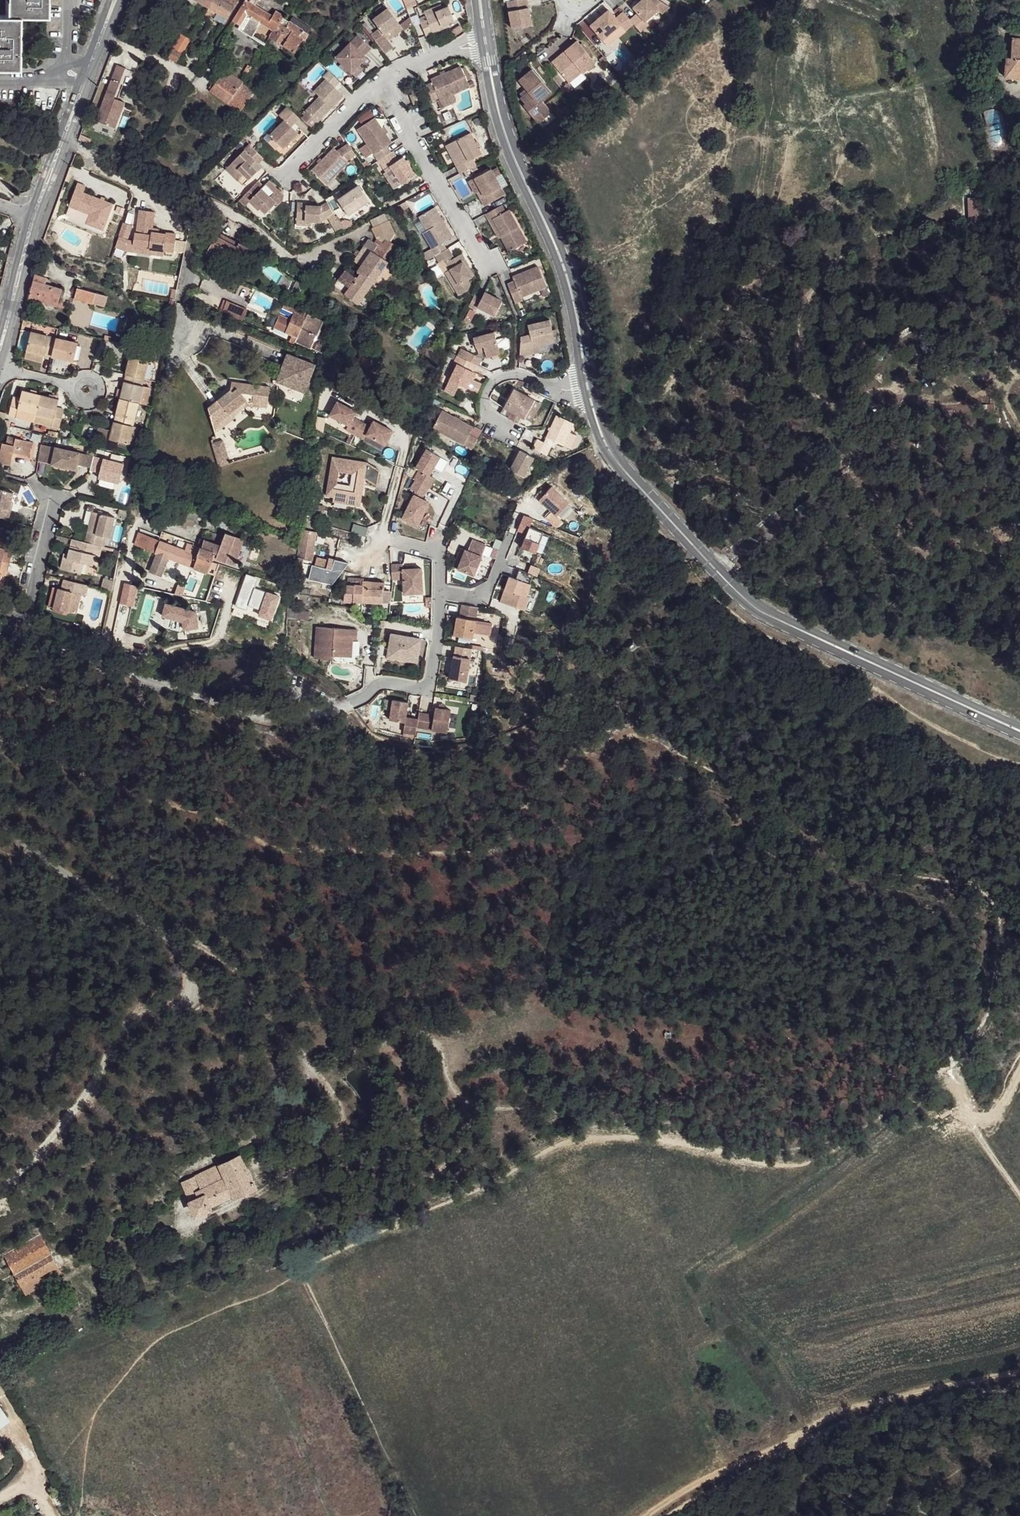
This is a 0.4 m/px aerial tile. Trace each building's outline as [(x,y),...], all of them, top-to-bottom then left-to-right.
[(20,69),(20,15),(48,17),(49,0),(9,0),(9,15),(0,15),(0,69),(20,69)] [(230,18),(238,0),(198,0),(230,18)] [(247,0),(244,0),(232,21),(244,27),(242,31),(254,36),(261,23),(273,30),(279,22),(280,18),(271,14),(247,0)] [(509,3),(514,30),(534,27),(529,0),(526,0),(509,3)] [(631,22),(635,27),(641,35),(649,28),(646,24),(659,13),(663,17),(671,9),(656,0),(649,0),(645,0),(640,5),(634,10),(639,16),(631,22)] [(426,19),(419,22),(425,36),(443,29),(442,26),(448,24),(454,21),(448,6),(442,8),(425,17),(426,19)] [(423,13),(425,17),(442,8),(440,6),(423,13)] [(283,14),(274,9),(271,14),(280,18),(283,14)] [(376,29),(369,35),(384,54),(392,48),(386,41),(382,36),(395,24),(385,9),(369,19),(376,29)] [(610,13),(591,28),(604,42),(621,28),(626,34),(635,27),(631,22),(624,15),(616,21),(610,13)] [(307,32),(288,21),(285,25),(302,35),(301,38),(304,40),(307,32)] [(285,25),(279,22),(273,30),(270,36),(295,49),(301,38),(302,35),(285,25)] [(395,24),(382,36),(386,41),(400,29),(395,24)] [(1010,38),(1008,57),(1004,57),(1001,75),(1019,77),(1019,38),(1018,38),(1019,25),(1010,25),(1010,38)] [(621,28),(604,42),(609,49),(626,34),(621,28)] [(179,60),(191,38),(182,34),(170,55),(179,60)] [(369,48),(355,35),(334,58),(351,73),(358,66),(364,58),(362,55),(369,48)] [(578,42),(565,52),(568,56),(555,66),(569,84),(582,73),(583,74),(596,64),(578,42)] [(565,52),(552,63),(555,66),(568,56),(565,52)] [(127,68),(119,65),(99,121),(117,128),(126,103),(116,98),(127,68)] [(361,69),(358,66),(351,73),(355,77),(361,69)] [(432,85),(425,88),(431,101),(435,100),(439,108),(455,100),(451,94),(467,86),(458,66),(430,79),(432,85)] [(228,79),(249,96),(254,90),(233,71),(228,79)] [(337,81),(326,72),(320,78),(323,81),(312,93),(317,97),(304,111),(317,123),(341,96),(335,88),(340,83),(337,81)] [(533,72),(519,83),(529,95),(521,101),(525,107),(523,108),(538,126),(552,115),(542,103),(552,95),(533,72)] [(582,73),(569,84),(573,89),(586,78),(582,73)] [(249,96),(228,79),(223,75),(211,90),(240,114),(251,99),(249,96)] [(422,100),(417,91),(410,95),(414,104),(422,100)] [(297,116),(284,106),(278,116),(282,121),(269,136),(281,147),(289,139),(293,142),(299,135),(289,125),(297,116)] [(390,143),(372,118),(356,127),(374,153),(390,143)] [(470,132),(450,142),(461,163),(457,165),(461,172),(477,164),(472,156),(481,151),(470,132)] [(262,158),(247,145),(225,172),(242,187),(261,167),(258,164),(262,158)] [(346,161),(333,147),(312,171),(326,184),(346,161)] [(392,150),(376,160),(385,170),(389,168),(401,184),(415,174),(403,157),(399,158),(392,150)] [(492,168),(471,179),(485,205),(506,194),(492,168)] [(263,187),(258,182),(244,195),(251,201),(254,199),(267,213),(285,197),(268,181),(263,187)] [(102,232),(112,205),(82,194),(84,187),(76,184),(67,208),(94,218),(91,228),(102,232)] [(369,202),(360,187),(340,201),(349,215),(369,202)] [(967,198),(968,216),(982,215),(981,197),(967,198)] [(295,220),(318,222),(334,216),(327,203),(320,207),(305,204),(305,200),(298,199),(295,220)] [(508,210),(504,202),(486,212),(499,236),(504,234),(512,248),(528,239),(511,209),(508,210)] [(428,229),(423,231),(437,253),(450,247),(446,240),(454,234),(436,204),(419,215),(428,229)] [(152,230),(154,214),(139,211),(135,235),(134,235),(133,243),(132,246),(148,249),(149,251),(164,253),(173,254),(176,236),(166,235),(165,236),(151,234),(152,230)] [(400,238),(395,234),(398,225),(390,215),(376,225),(380,228),(371,240),(365,237),(355,253),(359,257),(356,264),(360,267),(356,270),(352,268),(349,273),(344,282),(350,285),(345,293),(358,302),(390,256),(396,245),(400,238)] [(118,239),(126,242),(131,228),(123,225),(118,239)] [(237,244),(221,234),(219,238),(215,236),(207,252),(220,259),(223,254),(229,258),(233,253),(243,257),(248,246),(238,241),(237,244)] [(404,240),(400,238),(396,245),(390,256),(396,259),(403,247),(404,240)] [(132,246),(133,243),(126,242),(118,239),(114,249),(125,253),(163,258),(164,253),(149,251),(148,249),(132,246)] [(176,240),(175,252),(185,253),(186,241),(176,240)] [(454,255),(450,247),(437,253),(440,260),(444,258),(450,268),(444,271),(459,295),(467,291),(470,283),(469,278),(475,273),(462,252),(454,255)] [(444,258),(440,260),(436,262),(442,272),(444,271),(450,268),(444,258)] [(346,263),(333,283),(345,293),(350,285),(344,282),(349,273),(352,268),(346,263)] [(514,278),(508,280),(516,300),(524,297),(522,291),(546,283),(539,263),(514,272),(514,278)] [(47,279),(33,276),(28,298),(59,307),(62,291),(45,286),(47,279)] [(107,298),(76,290),(73,302),(104,310),(107,298)] [(503,298),(486,290),(484,294),(479,305),(496,313),(503,298)] [(478,307),(479,305),(484,294),(476,291),(470,303),(478,307)] [(318,318),(281,300),(278,307),(291,313),(287,322),(274,315),(269,327),(291,337),(290,340),(305,347),(318,318)] [(240,310),(220,303),(214,315),(236,323),(240,310)] [(522,338),(522,358),(539,353),(537,347),(558,342),(552,319),(530,325),(533,336),(522,338)] [(76,344),(30,332),(25,350),(44,355),(72,362),(76,344)] [(495,332),(474,337),(476,348),(484,346),(487,357),(492,356),(501,353),(495,332)] [(327,346),(315,342),(311,352),(323,357),(327,346)] [(82,345),(76,344),(72,362),(78,363),(82,345)] [(150,353),(129,347),(126,357),(130,359),(125,377),(143,381),(150,353)] [(44,355),(25,350),(23,360),(42,364),(44,355)] [(483,357),(467,350),(464,358),(476,362),(481,365),(483,357)] [(464,358),(459,355),(456,361),(459,363),(452,379),(453,380),(449,391),(457,394),(462,384),(468,386),(474,370),(473,369),(476,362),(464,358)] [(313,367),(284,356),(273,384),(302,395),(313,367)] [(143,381),(125,377),(119,399),(137,403),(141,404),(144,389),(141,388),(143,381)] [(264,385),(225,382),(225,389),(203,407),(212,432),(241,406),(262,407),(264,385)] [(516,386),(503,412),(520,421),(524,414),(529,416),(538,397),(516,386)] [(60,400),(24,390),(22,399),(12,397),(8,416),(17,418),(19,409),(36,414),(34,423),(61,428),(66,411),(59,408),(60,400)] [(536,419),(544,400),(538,397),(529,416),(536,419)] [(352,408),(333,398),(326,413),(344,422),(342,427),(360,436),(362,432),(381,442),(388,427),(370,418),(367,424),(349,414),(352,408)] [(137,403),(119,399),(111,433),(108,442),(127,448),(137,403)] [(36,414),(19,409),(17,418),(34,423),(36,414)] [(472,425),(441,410),(433,428),(476,447),(481,438),(469,432),(472,425)] [(558,446),(561,441),(567,445),(574,429),(578,421),(561,413),(547,441),(539,437),(534,447),(550,455),(555,444),(558,446)] [(111,433),(97,429),(94,439),(108,442),(111,433)] [(574,429),(567,445),(571,447),(578,431),(574,429)] [(9,436),(8,440),(2,460),(0,459),(0,465),(10,467),(13,454),(28,457),(31,442),(9,436)] [(225,463),(219,441),(209,443),(215,466),(225,463)] [(82,455),(41,444),(37,462),(77,472),(79,467),(82,455)] [(447,461),(426,449),(416,468),(420,470),(414,480),(416,481),(429,488),(430,489),(436,479),(430,476),(435,465),(443,469),(447,461)] [(537,455),(524,449),(514,469),(529,474),(537,455)] [(94,458),(82,455),(79,467),(91,471),(94,458)] [(337,484),(339,472),(333,457),(326,496),(334,497),(348,499),(350,486),(337,484)] [(333,457),(339,472),(352,474),(350,486),(348,499),(348,504),(359,506),(365,477),(377,485),(380,470),(367,462),(333,457)] [(103,461),(94,458),(91,471),(99,473),(103,461)] [(124,466),(103,461),(99,473),(98,479),(120,485),(124,466)] [(423,500),(429,488),(416,481),(411,490),(416,493),(404,520),(419,527),(430,503),(423,500)] [(567,503),(550,488),(538,501),(556,516),(567,503)] [(10,522),(13,512),(9,511),(11,503),(13,494),(0,490),(0,519),(10,522)] [(172,501),(170,507),(198,515),(198,509),(172,501)] [(307,506),(290,502),(288,510),(306,514),(307,506)] [(573,508),(567,503),(556,516),(561,521),(573,508)] [(198,515),(170,507),(169,511),(195,520),(198,515)] [(115,518),(94,512),(86,545),(102,549),(104,538),(110,539),(115,518)] [(532,520),(523,516),(517,532),(526,535),(521,549),(535,554),(543,534),(529,528),(532,520)] [(298,559),(314,559),(315,531),(299,531),(298,559)] [(197,547),(181,541),(179,547),(153,539),(148,550),(156,553),(152,571),(163,574),(168,558),(206,572),(212,553),(215,554),(214,558),(242,567),(251,542),(224,532),(223,536),(224,536),(221,546),(207,541),(207,540),(201,537),(197,547)] [(1,533),(0,535),(0,561),(10,564),(12,556),(10,555),(5,554),(6,549),(8,549),(11,535),(1,533)] [(464,549),(456,569),(472,575),(484,545),(470,539),(466,550),(464,549)] [(102,549),(72,541),(68,560),(64,559),(61,571),(81,575),(84,565),(93,567),(96,557),(100,558),(102,549)] [(327,561),(359,569),(363,550),(331,542),(328,554),(327,561)] [(328,554),(320,552),(318,559),(327,561),(328,554)] [(10,564),(0,561),(0,572),(0,571),(8,572),(10,564)] [(402,564),(391,565),(392,580),(403,579),(404,594),(423,593),(421,568),(412,568),(402,569),(402,567),(402,564)] [(526,578),(512,574),(510,583),(503,582),(499,594),(502,595),(501,600),(498,599),(496,607),(520,614),(524,601),(521,600),(524,588),(526,578)] [(257,582),(245,578),(235,608),(247,612),(248,608),(261,612),(259,617),(271,621),(279,598),(254,590),(257,582)] [(386,579),(362,579),(361,581),(345,582),(346,590),(353,590),(354,601),(383,599),(383,586),(385,586),(386,579)] [(89,587),(65,580),(63,589),(59,588),(54,613),(67,616),(68,613),(77,615),(81,596),(86,597),(89,587)] [(256,589),(279,595),(281,585),(258,580),(256,589)] [(138,588),(125,584),(120,604),(133,608),(138,588)] [(59,588),(54,587),(49,612),(54,613),(59,588)] [(196,612),(166,604),(162,616),(183,621),(184,629),(198,627),(196,612)] [(478,605),(462,604),(461,613),(477,615),(478,605)] [(310,612),(288,608),(287,615),(309,619),(310,612)] [(492,620),(457,616),(455,635),(474,636),(474,631),(490,632),(492,620)] [(358,628),(317,626),(316,657),(334,658),(334,655),(353,656),(353,638),(357,638),(358,628)] [(422,638),(392,632),(389,653),(419,658),(422,638)] [(471,648),(455,645),(451,679),(467,681),(471,648)] [(419,658),(389,653),(388,656),(418,662),(419,658)] [(409,701),(394,698),(391,719),(406,721),(405,731),(417,733),(419,718),(407,716),(409,701)] [(452,708),(437,706),(435,713),(420,711),(418,726),(449,731),(452,708)] [(242,1156),(183,1182),(198,1214),(256,1189),(242,1156)] [(39,1238),(5,1258),(25,1293),(61,1272),(39,1238)] [(10,1422),(0,1407),(0,1429),(10,1422)]
